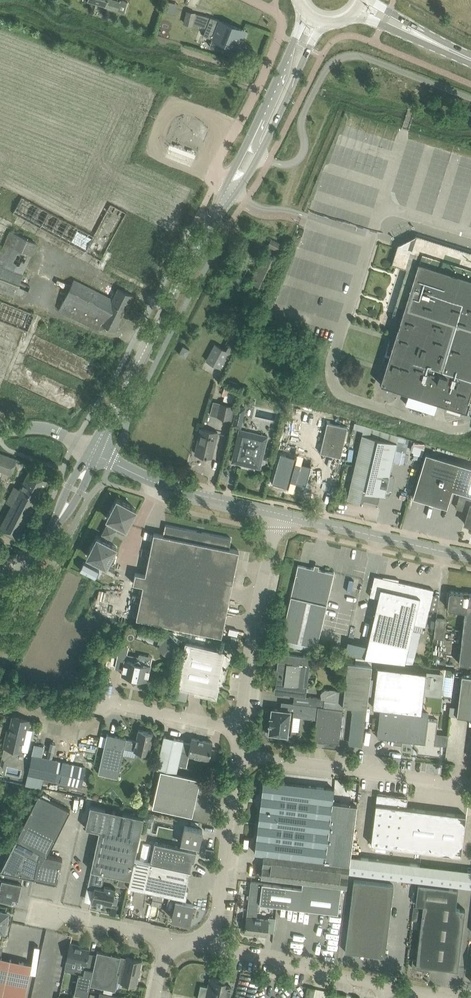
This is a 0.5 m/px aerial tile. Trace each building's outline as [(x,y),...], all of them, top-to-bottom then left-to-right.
[(117,10),(120,1),(117,0),(88,0),(105,5),(104,6),(117,10)] [(117,10),(125,12),(128,1),(122,0),(120,0),(120,1),(117,10)] [(186,14),(184,22),(192,24),(193,22),(206,27),(203,35),(225,43),(222,51),(225,52),(234,55),(236,49),(244,30),(211,16),(210,17),(195,13),(187,11),(186,14)] [(13,213),(101,260),(98,264),(106,268),(113,254),(106,250),(126,212),(111,204),(93,235),(21,197),(13,213)] [(0,249),(0,288),(13,294),(35,243),(9,231),(1,249),(0,249)] [(380,383),(409,392),(405,403),(434,412),(437,401),(467,411),(470,396),(470,252),(417,234),(409,238),(398,244),(392,264),(406,268),(404,277),(396,275),(387,303),(395,305),(392,313),(401,316),(380,383)] [(267,246),(284,254),(287,246),(271,238),(267,246)] [(230,282),(238,286),(248,268),(240,264),(230,282)] [(102,322),(107,325),(116,329),(132,295),(124,291),(118,288),(112,299),(74,279),(59,309),(98,329),(102,322)] [(28,331),(35,314),(0,300),(0,320),(28,331)] [(206,360),(224,369),(238,342),(231,338),(227,346),(229,347),(227,350),(215,344),(206,360)] [(183,345),(179,353),(185,356),(190,348),(183,345)] [(225,385),(222,396),(230,399),(234,388),(225,385)] [(213,401),(210,414),(231,419),(234,405),(213,401)] [(237,405),(232,426),(241,428),(246,407),(237,405)] [(363,430),(362,434),(347,498),(360,501),(360,498),(375,502),(375,499),(379,499),(380,494),(385,495),(387,485),(399,436),(355,422),(353,428),(363,430)] [(321,452),(321,453),(341,458),(341,457),(349,428),(340,426),(330,423),(328,423),(321,452)] [(218,432),(211,430),(201,428),(195,453),(212,457),(218,432)] [(239,429),(234,452),(232,462),(260,468),(268,436),(239,429)] [(405,456),(406,451),(397,449),(395,458),(398,459),(399,455),(405,456)] [(447,507),(452,489),(470,494),(470,466),(426,452),(412,496),(447,507)] [(0,453),(0,470),(11,474),(17,459),(0,453)] [(281,453),(273,482),(290,487),(292,479),(307,483),(313,458),(298,454),(297,458),(281,453)] [(0,527),(9,531),(18,536),(47,479),(29,470),(0,527)] [(117,499),(115,503),(114,502),(109,513),(109,514),(107,518),(111,520),(112,521),(109,525),(107,524),(103,533),(105,534),(102,538),(101,538),(97,536),(95,540),(89,551),(87,555),(91,558),(104,565),(104,564),(106,565),(108,561),(109,562),(114,551),(114,550),(116,546),(112,544),(107,541),(110,537),(111,538),(116,529),(114,528),(117,524),(122,526),(126,528),(128,524),(134,513),(136,509),(132,507),(132,506),(121,500),(121,501),(117,499)] [(143,585),(136,618),(221,635),(239,550),(229,548),(231,538),(165,524),(163,535),(154,533),(145,574),(135,572),(133,583),(143,585)] [(83,561),(79,568),(95,577),(99,569),(83,561)] [(281,637),(291,640),(317,646),(334,572),(298,564),(281,637)] [(404,582),(398,581),(399,580),(383,577),(375,575),(372,585),(370,596),(378,598),(369,637),(367,644),(407,654),(413,629),(423,632),(424,629),(425,624),(434,589),(404,582)] [(449,609),(465,611),(466,611),(468,595),(463,594),(463,593),(451,591),(449,593),(448,607),(449,609)] [(465,611),(459,663),(470,664),(470,594),(469,593),(469,595),(468,595),(466,611),(465,611)] [(434,637),(443,638),(446,619),(436,618),(436,620),(435,625),(435,627),(434,637)] [(169,633),(156,647),(168,657),(180,643),(179,642),(181,640),(174,634),(172,636),(169,633)] [(175,686),(205,693),(206,693),(207,693),(209,693),(210,693),(211,692),(212,691),(213,691),(215,690),(215,689),(216,688),(216,687),(217,687),(217,686),(217,685),(220,672),(223,667),(227,669),(227,668),(224,666),(229,658),(224,655),(225,651),(215,648),(185,642),(175,686)] [(118,656),(125,657),(128,646),(120,645),(118,656)] [(125,659),(121,674),(130,676),(130,677),(132,680),(135,681),(138,679),(138,678),(147,680),(149,670),(150,665),(152,656),(139,653),(139,656),(138,658),(134,661),(125,659)] [(279,693),(294,695),(306,696),(311,657),(279,653),(277,669),(278,670),(276,686),(280,687),(279,693)] [(342,705),(343,705),(353,706),(349,741),(351,744),(360,745),(363,743),(367,708),(372,664),(348,661),(344,691),(343,701),(342,705)] [(440,749),(441,744),(447,744),(448,734),(436,733),(438,719),(428,718),(428,712),(421,712),(423,694),(426,671),(377,665),(372,706),(381,707),(378,727),(377,737),(415,741),(414,743),(417,747),(417,752),(440,755),(440,751),(441,751),(441,749),(440,749)] [(426,671),(423,694),(440,696),(443,673),(426,671)] [(458,706),(457,715),(470,717),(470,676),(462,675),(458,706)] [(309,704),(343,709),(343,705),(342,705),(343,701),(344,691),(336,690),(328,689),(325,689),(322,691),(321,698),(310,696),(309,704)] [(268,726),(267,733),(275,734),(275,732),(291,734),(293,716),(316,718),(314,739),(313,739),(313,740),(314,740),(317,740),(317,741),(325,742),(325,741),(338,742),(338,743),(339,743),(339,742),(343,709),(309,704),(297,703),(296,711),(272,708),(271,716),(270,716),(269,723),(270,723),(270,726),(268,726)] [(12,712),(19,713),(20,706),(13,705),(12,712)] [(6,735),(4,746),(14,748),(21,750),(28,751),(33,730),(26,728),(28,720),(23,719),(13,716),(8,736),(6,735)] [(145,754),(146,752),(149,753),(153,733),(138,729),(136,740),(126,738),(107,734),(104,743),(98,773),(118,777),(124,748),(136,750),(137,752),(137,754),(138,755),(140,756),(141,756),(143,756),(145,755),(145,754)] [(209,759),(211,748),(212,742),(192,737),(190,743),(183,741),(183,739),(164,735),(156,768),(160,769),(152,806),(192,815),(200,778),(176,772),(181,750),(188,752),(188,754),(209,759)] [(32,755),(28,774),(81,786),(85,767),(42,757),(44,746),(36,745),(34,752),(32,751),(32,755)] [(263,780),(254,852),(263,853),(261,876),(271,877),(303,881),(341,886),(347,887),(349,872),(350,863),(351,855),(357,804),(332,801),(334,788),(263,780)] [(3,864),(1,870),(8,872),(6,879),(0,877),(0,898),(4,899),(13,901),(14,901),(12,900),(13,897),(18,898),(22,882),(18,881),(19,874),(57,882),(59,872),(62,858),(47,855),(70,809),(39,793),(3,864)] [(377,793),(376,803),(371,844),(461,855),(466,815),(466,814),(406,807),(407,797),(377,793)] [(105,873),(130,878),(135,858),(144,817),(90,805),(86,827),(99,830),(91,869),(91,870),(105,873)] [(149,813),(146,815),(145,818),(147,821),(150,822),(153,820),(154,817),(152,814),(149,813)] [(150,861),(190,870),(192,860),(194,861),(196,850),(187,849),(188,845),(198,847),(202,829),(185,825),(181,843),(181,847),(155,841),(150,861)] [(177,897),(183,898),(186,898),(188,888),(186,887),(190,870),(150,861),(135,858),(130,878),(128,886),(177,897)] [(102,886),(105,873),(91,870),(87,887),(94,889),(91,902),(102,905),(103,902),(112,904),(112,903),(117,904),(118,897),(114,896),(115,889),(102,886)] [(354,879),(346,941),(345,951),(385,956),(393,884),(354,879)] [(303,881),(303,887),(251,881),(247,909),(259,910),(260,903),(338,912),(341,886),(303,881)] [(416,959),(413,959),(412,967),(431,971),(431,966),(458,969),(465,909),(455,908),(458,888),(418,883),(416,903),(423,904),(416,959)] [(151,904),(161,906),(163,894),(153,892),(151,904)] [(183,898),(177,897),(176,900),(172,918),(189,922),(193,904),(182,902),(183,898)] [(266,934),(267,932),(268,919),(256,918),(257,910),(259,910),(247,909),(245,931),(266,934)] [(0,911),(0,937),(1,932),(6,933),(10,916),(7,915),(7,912),(0,911)] [(70,942),(68,952),(65,966),(71,967),(73,960),(86,963),(89,949),(76,946),(77,944),(70,942)] [(112,988),(119,955),(97,950),(93,969),(85,967),(83,973),(79,972),(74,993),(87,996),(90,984),(112,988)] [(32,964),(1,957),(1,956),(1,955),(1,954),(0,953),(0,997),(24,997),(32,964)] [(121,956),(119,955),(112,988),(115,989),(117,981),(136,985),(141,960),(126,957),(126,959),(120,958),(121,956)] [(225,980),(210,977),(208,986),(200,985),(198,997),(206,997),(207,995),(220,997),(229,997),(231,986),(224,985),(225,980)]
